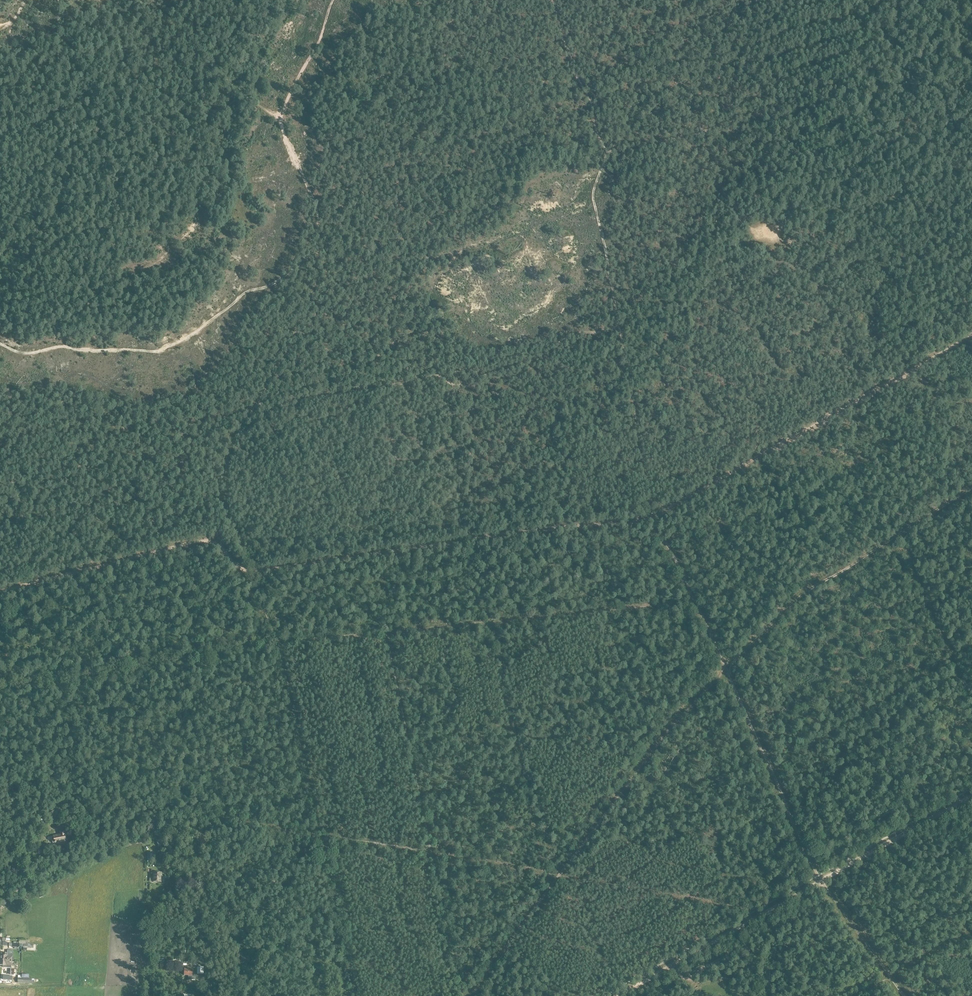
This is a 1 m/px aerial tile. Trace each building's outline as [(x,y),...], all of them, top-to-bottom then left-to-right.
[(74,827),(68,822),(65,825),(71,830),(74,827)] [(55,844),(67,842),(65,831),(60,832),(60,835),(53,836),(55,844)] [(200,845),(203,847),(207,835),(198,833),(197,837),(200,837),(199,841),(201,842),(200,845)] [(153,882),(161,882),(161,873),(154,872),(153,882)] [(0,956),(0,960),(4,961),(4,959),(7,959),(7,961),(12,961),(13,961),(14,960),(14,958),(13,957),(12,957),(8,956),(8,953),(3,953),(2,953),(1,956),(0,956)] [(247,964),(247,956),(242,956),(242,953),(239,953),(239,956),(240,956),(240,964),(247,964)] [(184,975),(188,975),(188,979),(196,980),(196,976),(192,975),(192,970),(184,970),(184,975)]
